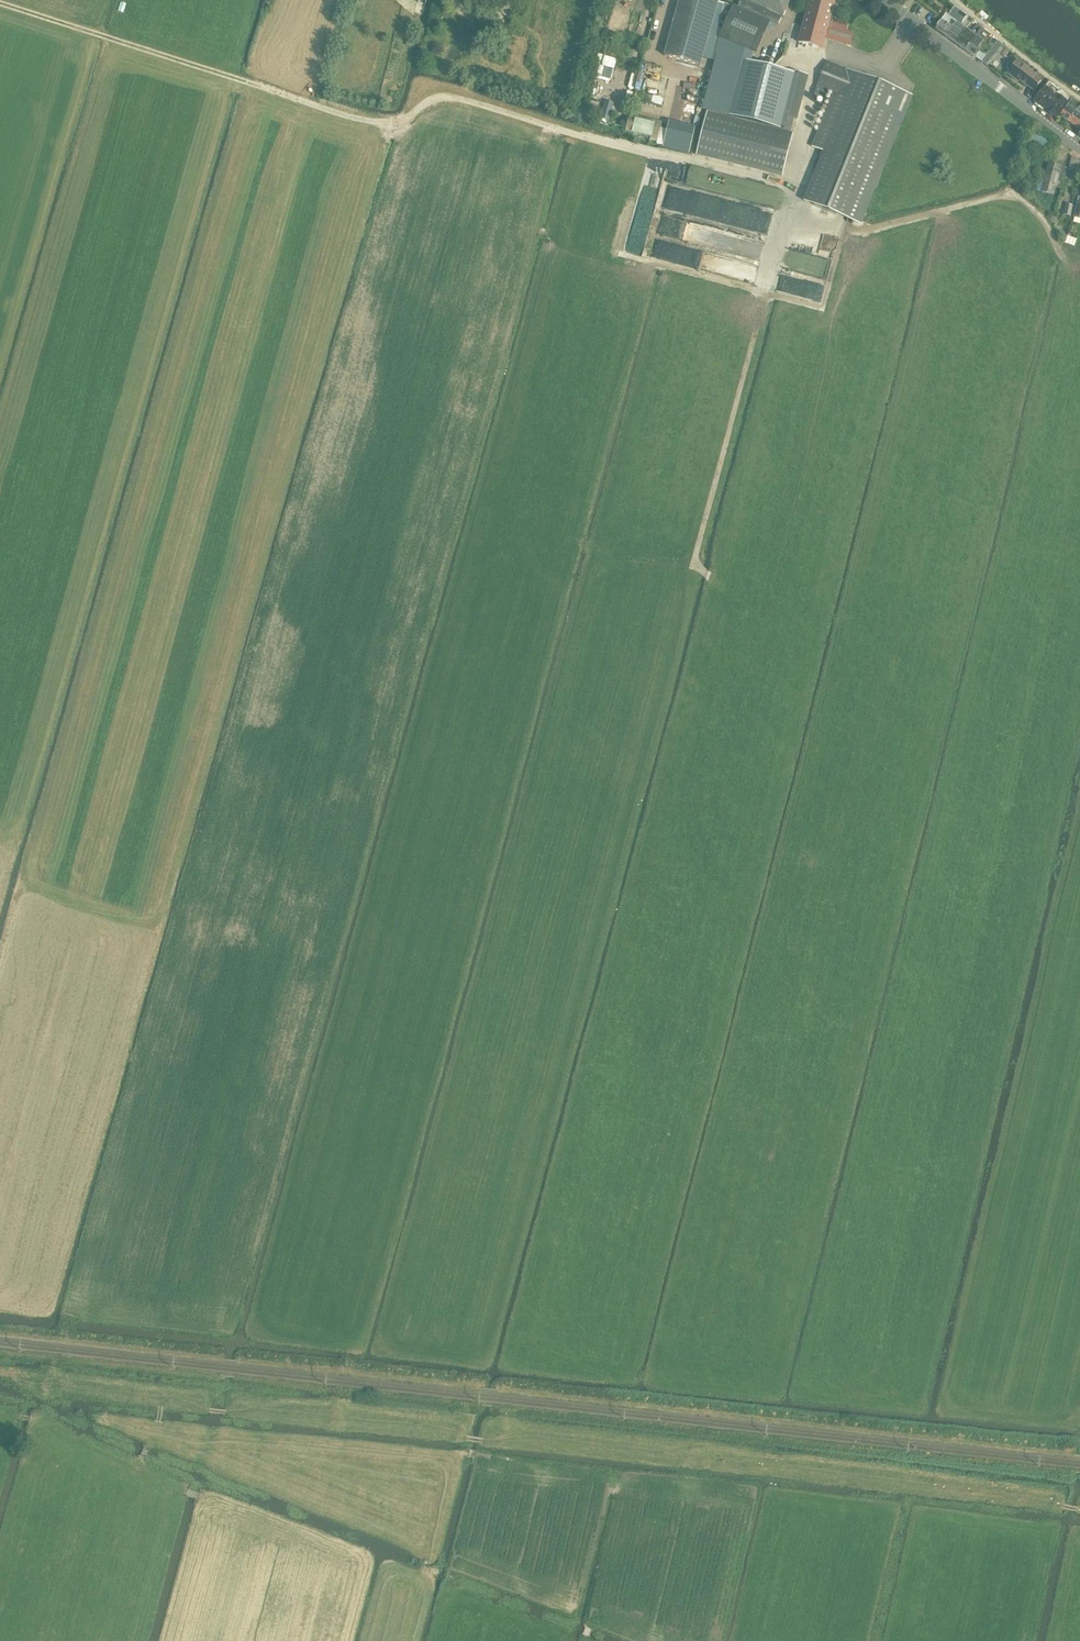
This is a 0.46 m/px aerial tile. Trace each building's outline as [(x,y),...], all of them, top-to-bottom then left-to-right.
[(664,56),(701,66),(703,58),(712,61),(714,54),(717,43),(715,42),(721,20),(724,4),(719,3),(719,1),(715,0),(680,0),(664,56)] [(714,54),(715,55),(715,56),(751,64),(753,54),(755,55),(770,22),(778,26),(783,16),(790,0),(741,0),(738,7),(733,5),(732,6),(724,4),(721,20),(715,42),(717,43),(714,54)] [(799,43),(822,49),(825,39),(850,46),(853,34),(846,32),(849,24),(848,24),(830,19),(835,0),(810,0),(799,43)] [(945,37),(962,13),(955,8),(949,16),(946,15),(935,30),(945,37)] [(955,44),(966,28),(961,25),(966,16),(962,13),(945,37),(955,44)] [(965,51),(981,29),(981,28),(977,25),(972,32),(966,28),(955,44),(965,51)] [(989,43),(993,37),(981,29),(965,51),(975,58),(987,41),(989,43)] [(492,34),(491,42),(499,43),(500,34),(492,34)] [(981,62),(986,66),(992,59),(986,55),(981,62)] [(703,110),(772,128),(782,90),(785,90),(789,74),(717,57),(703,110)] [(1025,67),(1017,61),(1016,63),(1015,62),(1013,62),(1010,62),(1008,66),(1008,68),(1009,71),(1010,71),(1008,73),(1016,80),(1017,78),(1028,87),(1029,86),(1035,90),(1044,79),(1038,74),(1036,77),(1024,68),(1025,67)] [(823,153),(804,202),(861,225),(863,221),(913,97),(912,97),(890,88),(826,62),(817,86),(813,98),(825,102),(828,91),(834,93),(812,148),(823,153)] [(791,133),(794,122),(796,122),(808,76),(789,71),(789,74),(785,90),(782,90),(772,128),(791,133)] [(1056,118),(1067,103),(1056,95),(1059,91),(1048,84),(1035,102),(1056,118)] [(605,101),(600,119),(609,122),(614,104),(605,101)] [(1071,123),(1079,111),(1079,104),(1077,102),(1075,105),(1073,106),(1069,103),(1068,105),(1061,117),(1071,123)] [(1071,123),(1079,129),(1079,111),(1071,123)] [(707,112),(696,156),(782,178),(793,134),(707,112)] [(658,140),(662,123),(630,115),(625,132),(658,140)] [(662,148),(689,154),(695,128),(669,121),(662,148)] [(1032,132),(1026,144),(1048,155),(1054,143),(1032,132)] [(1053,195),(1061,167),(1048,164),(1040,192),(1053,195)] [(1071,217),(1073,206),(1065,205),(1063,216),(1071,217)]
